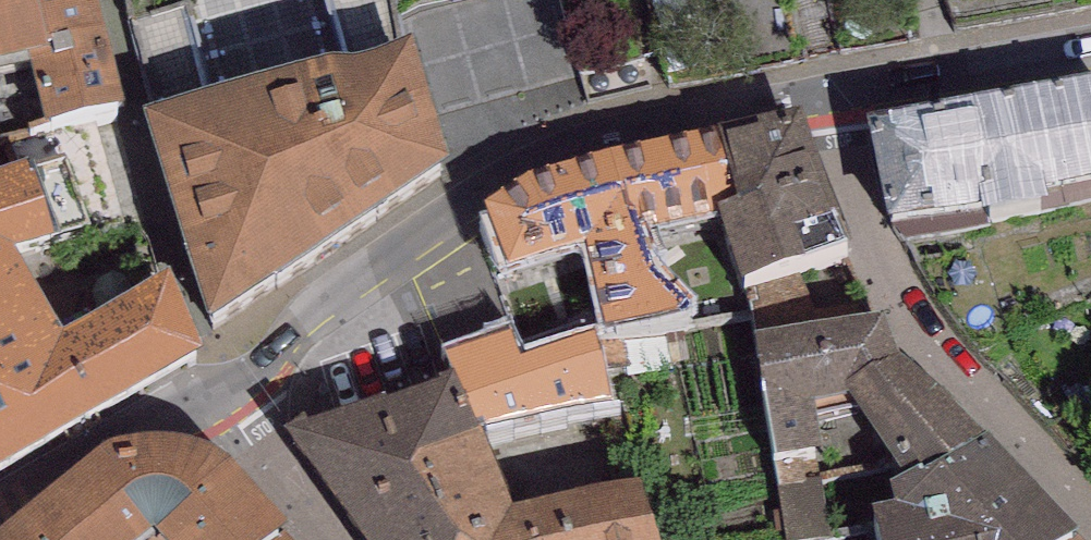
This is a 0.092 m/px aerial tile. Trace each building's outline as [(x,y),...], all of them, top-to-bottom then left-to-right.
[(27,63),(44,133),(124,114),(96,0),(0,0),(0,70),(27,63)] [(418,48),(147,122),(209,330),(449,172),(418,48)] [(887,230),(1048,199),(1046,193),(1090,184),(1090,82),(867,126),(887,230)] [(801,106),(718,124),(736,193),(715,202),(741,276),(849,237),(801,106)] [(530,171),(484,201),(488,208),(478,211),(499,277),(585,247),(604,337),(750,312),(741,276),(715,202),(736,193),(718,124),(530,171)] [(205,360),(170,280),(64,340),(16,256),(54,246),(27,169),(0,178),(0,475),(205,360)] [(758,291),(766,338),(821,329),(813,282),(758,291)] [(758,340),(786,539),(825,539),(874,530),(871,516),(896,512),(891,494),(903,487),(923,476),(924,480),(988,441),(899,364),(888,319),(758,340)] [(510,328),(448,349),(455,368),(481,425),(613,397),(597,323),(520,353),(510,328)] [(283,425),(365,539),(659,539),(639,476),(514,504),(481,425),(455,368),(283,425)] [(891,494),(896,512),(871,516),(874,530),(877,539),(1077,539),(988,441),(924,480),(923,476),(903,487),(891,494)] [(96,463),(151,539),(284,539),(285,539),(290,536),(220,464),(200,447),(174,444),(148,445),(128,446),(116,450),(96,463)] [(96,463),(0,539),(151,539),(96,463)]
